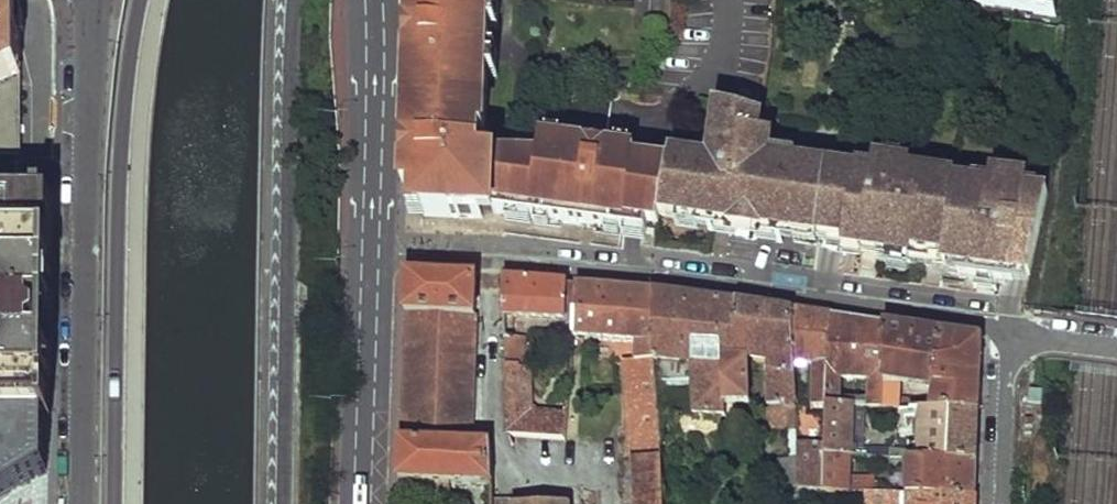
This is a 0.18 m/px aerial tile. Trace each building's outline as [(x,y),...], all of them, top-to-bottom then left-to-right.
[(612,93),(592,94),(558,111),(538,156),(481,154),(482,132),(488,133),(491,0),(414,0),(412,38),(408,144),(408,164),(425,165),(424,193),(415,193),(415,204),(425,216),(483,217),(484,212),(576,223),(628,229),(629,220),(661,225),(662,216),(673,163),(638,159),(640,151),(585,143),(595,135),(607,134),(612,93)] [(1056,16),(1056,0),(982,0),(1056,16)] [(24,155),(25,74),(24,42),(24,15),(18,10),(0,19),(0,155),(24,155)] [(701,159),(674,155),(673,163),(662,216),(804,235),(804,238),(821,241),(821,237),(843,240),(842,247),(949,261),(949,264),(965,266),(964,275),(1011,281),(1012,272),(1032,275),(1049,193),(1050,176),(877,153),(876,162),(824,155),(822,166),(761,158),(764,134),(754,133),(756,116),(709,102),(701,159)] [(23,196),(23,190),(24,155),(0,155),(0,499),(21,486),(50,470),(50,416),(55,416),(55,386),(55,349),(56,296),(56,273),(57,244),(58,202),(54,202),(23,202),(23,196)] [(407,298),(406,312),(474,315),(476,276),(408,274),(407,298)] [(501,278),(503,315),(574,318),(576,284),(541,281),(501,278)] [(574,318),(572,336),(636,340),(634,358),(657,360),(656,346),(653,290),(614,287),(576,284),(574,318)] [(704,297),(653,290),(656,346),(657,360),(657,367),(657,370),(692,375),(687,404),(721,409),(723,397),(749,399),(755,349),(740,346),(739,302),(704,297)] [(793,309),(739,302),(740,346),(755,349),(774,352),(766,428),(799,433),(799,424),(796,371),(795,361),(793,309)] [(793,309),(795,361),(818,362),(816,405),(828,406),(828,402),(831,314),(793,309)] [(404,372),(402,441),(469,443),(474,315),(406,312),(404,372)] [(857,403),(883,404),(886,321),(831,314),(828,402),(857,403)] [(886,321),(883,404),(900,405),(901,380),(933,382),(932,407),(981,408),(984,339),(980,335),(886,321)] [(504,334),(509,437),(565,434),(567,410),(532,412),(530,366),(525,367),(523,333),(504,334)] [(626,398),(629,457),(664,456),(660,414),(657,370),(657,367),(657,360),(634,358),(623,358),(626,398)] [(796,371),(799,424),(808,424),(806,371),(796,371)] [(828,406),(827,451),(850,452),(855,452),(857,403),(828,402),(828,406)] [(892,445),(892,454),(908,455),(980,458),(981,408),(932,407),(923,406),(921,441),(911,440),(910,446),(892,445)] [(469,443),(402,441),(400,485),(399,501),(446,502),(447,482),(491,483),(492,444),(469,443)] [(800,450),(801,487),(825,488),(827,451),(800,450)] [(827,451),(825,488),(849,489),(850,452),(827,451)] [(980,458),(908,455),(907,491),(908,491),(978,494),(980,458)] [(632,503),(641,503),(667,503),(664,456),(629,457),(631,478),(632,503)] [(864,503),(899,503),(900,491),(865,490),(864,503)] [(908,503),(978,503),(978,494),(908,491),(908,503)]
